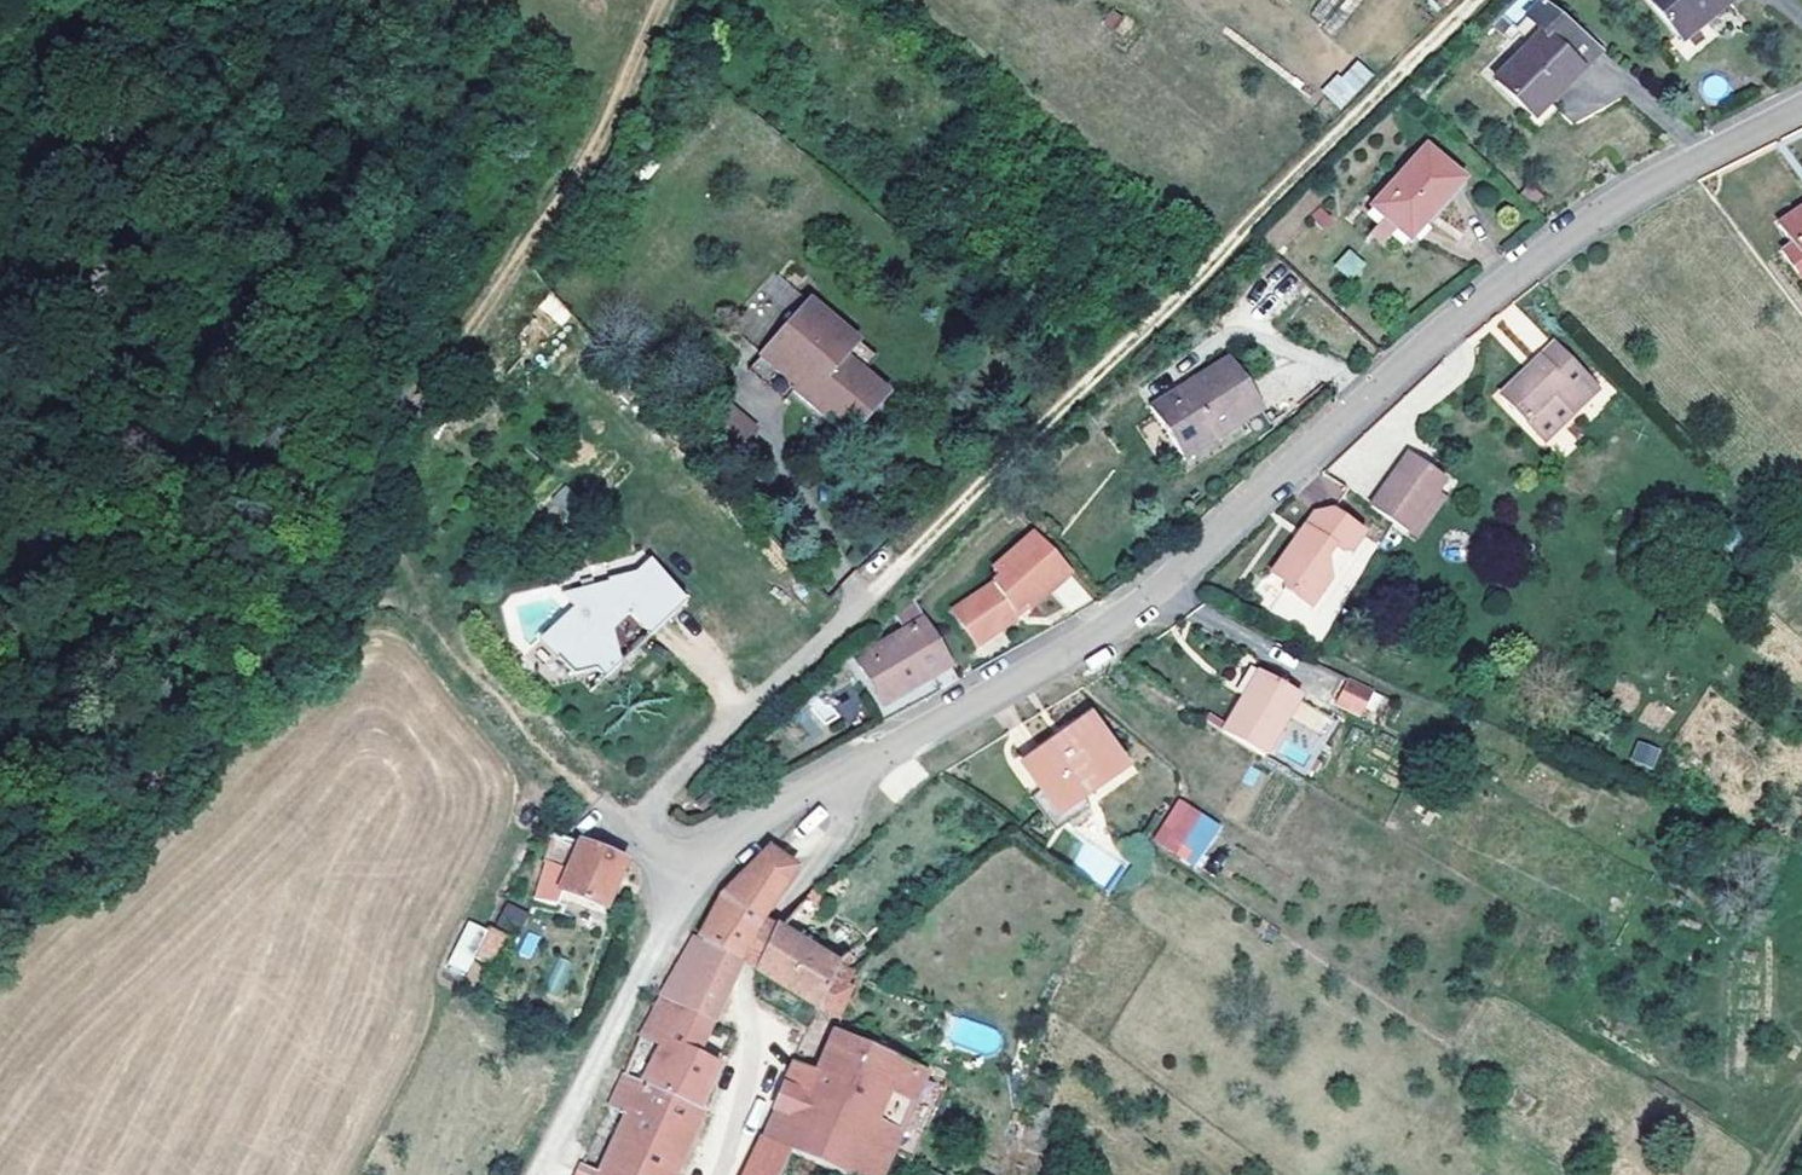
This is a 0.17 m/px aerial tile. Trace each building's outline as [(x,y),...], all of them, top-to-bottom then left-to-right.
[(1530,44),(1495,80),(1529,114),(1531,116),(1548,100),(1600,47),(1544,0),(1538,0),(1514,28),(1530,44)] [(1681,39),(1727,0),(1650,0),(1681,39)] [(1134,20),(1123,13),(1112,29),(1124,36),(1134,20)] [(1356,57),(1322,92),(1340,109),(1374,75),(1356,57)] [(1437,89),(1432,83),(1416,99),(1421,104),(1437,89)] [(1556,108),(1548,100),(1531,116),(1529,114),(1525,119),(1536,128),(1556,108)] [(1461,178),(1424,146),(1372,205),(1408,237),(1427,219),(1422,214),(1439,197),(1446,197),(1461,178)] [(1446,197),(1439,197),(1422,214),(1427,219),(1408,237),(1372,205),(1367,211),(1409,247),(1466,183),(1461,178),(1446,197)] [(1777,222),(1790,242),(1780,248),(1797,272),(1801,268),(1801,204),(1777,222)] [(1346,248),(1334,267),(1354,280),(1366,261),(1346,248)] [(807,297),(794,285),(745,340),(758,352),(807,297)] [(546,294),(537,309),(562,324),(572,309),(546,294)] [(855,340),(807,297),(758,352),(793,384),(790,387),(845,437),(885,393),(842,355),(855,340)] [(1531,352),(1546,339),(1532,323),(1517,337),(1531,352)] [(1530,377),(1524,371),(1501,393),(1544,439),(1592,393),(1578,378),(1583,374),(1553,342),(1537,358),(1544,365),(1530,377)] [(758,352),(743,369),(777,401),(790,387),(793,384),(758,352)] [(1228,356),(1150,404),(1184,457),(1261,409),(1228,356)] [(1544,365),(1537,358),(1524,371),(1530,377),(1544,365)] [(1583,374),(1578,378),(1592,393),(1596,388),(1583,374)] [(716,398),(692,425),(725,456),(750,429),(716,398)] [(1444,477),(1408,451),(1372,505),(1407,530),(1444,477)] [(1304,526),(1306,529),(1298,540),(1294,540),(1271,572),(1288,584),(1284,589),(1309,607),(1330,577),(1326,557),(1333,548),(1338,551),(1349,550),(1362,531),(1330,509),(1314,513),(1304,526)] [(993,568),(1000,576),(953,607),(976,643),(1015,618),(1011,611),(1023,601),(1027,607),(1070,571),(1035,532),(993,568)] [(615,583),(599,585),(631,618),(634,616),(642,625),(661,609),(669,619),(687,604),(651,561),(635,574),(614,578),(615,583)] [(566,589),(578,604),(548,628),(565,648),(559,653),(574,672),(595,669),(621,666),(617,630),(631,618),(599,585),(566,589)] [(912,604),(908,599),(896,611),(899,615),(912,604)] [(1027,607),(1023,601),(1011,611),(1015,618),(1027,607)] [(669,619),(661,609),(642,625),(653,639),(691,608),(687,604),(669,619)] [(951,663),(925,617),(857,657),(884,702),(951,663)] [(548,628),(542,633),(559,653),(565,648),(548,628)] [(621,666),(595,669),(604,680),(621,666)] [(1301,694),(1258,669),(1222,730),(1264,755),(1301,694)] [(1388,698),(1352,680),(1340,703),(1376,721),(1388,698)] [(861,708),(853,695),(829,708),(822,695),(809,702),(824,729),(861,708)] [(1123,767),(1088,716),(1023,761),(1040,788),(1058,813),(1082,796),(1123,767)] [(1641,766),(1628,758),(1619,771),(1634,777),(1641,766)] [(1040,788),(1031,795),(1055,831),(1064,819),(1072,825),(1091,805),(1082,796),(1058,813),(1040,788)] [(1177,803),(1154,837),(1168,846),(1193,863),(1217,829),(1177,803)] [(625,859),(554,833),(534,899),(557,903),(561,889),(604,906),(625,859)] [(769,846),(743,873),(720,893),(701,940),(742,960),(761,918),(796,866),(769,846)] [(825,899),(813,887),(797,905),(810,916),(825,899)] [(496,922),(517,932),(527,911),(506,901),(496,922)] [(797,905),(791,911),(804,923),(810,916),(797,905)] [(768,922),(761,918),(742,960),(748,963),(768,922)] [(775,926),(768,922),(748,963),(754,968),(775,926)] [(775,926),(754,968),(788,988),(796,993),(818,1007),(836,1017),(852,988),(846,985),(853,971),(846,967),(775,926)] [(508,935),(489,927),(475,956),(495,966),(508,935)] [(701,940),(694,936),(660,995),(713,1019),(742,960),(701,940)] [(545,993),(562,998),(573,962),(555,957),(545,993)] [(796,993),(788,988),(783,996),(792,1002),(796,993)] [(660,995),(645,1027),(625,1072),(702,1104),(710,1086),(721,1062),(698,1052),(713,1019),(660,995)] [(794,1061),(780,1094),(762,1136),(789,1146),(851,1174),(878,1174),(925,1072),(833,1032),(817,1070),(794,1061)] [(627,1114),(599,1170),(597,1174),(674,1174),(706,1105),(702,1104),(625,1072),(609,1106),(627,1114)] [(762,1136),(742,1174),(774,1174),(789,1146),(762,1136)] [(582,1162),(577,1171),(585,1174),(587,1174),(591,1167),(582,1162)] [(591,1167),(587,1174),(597,1174),(599,1170),(591,1167)]
